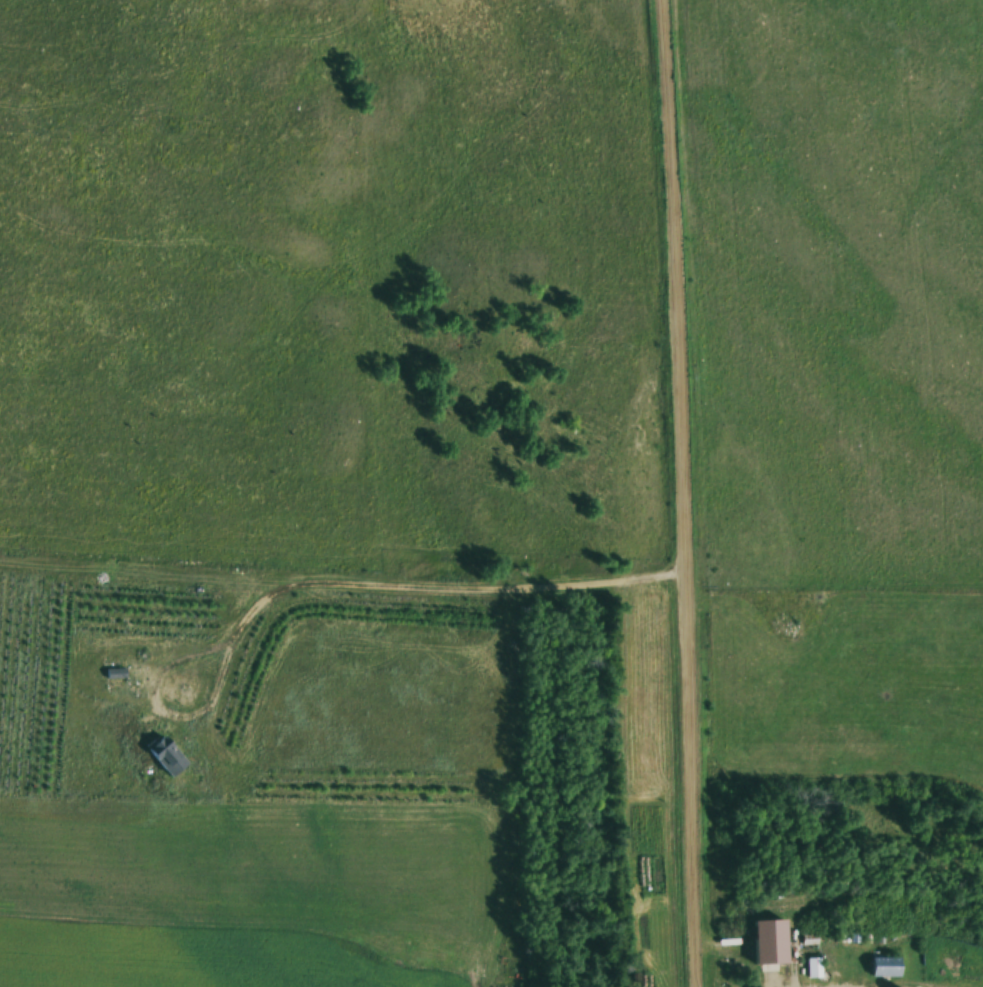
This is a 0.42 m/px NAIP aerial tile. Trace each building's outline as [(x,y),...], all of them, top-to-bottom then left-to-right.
[(787,921),(755,921),(755,965),(787,965),(787,921)] [(901,977),(901,958),(873,958),(873,977),(901,977)] [(810,976),(819,976),(819,960),(810,960),(810,976)]
